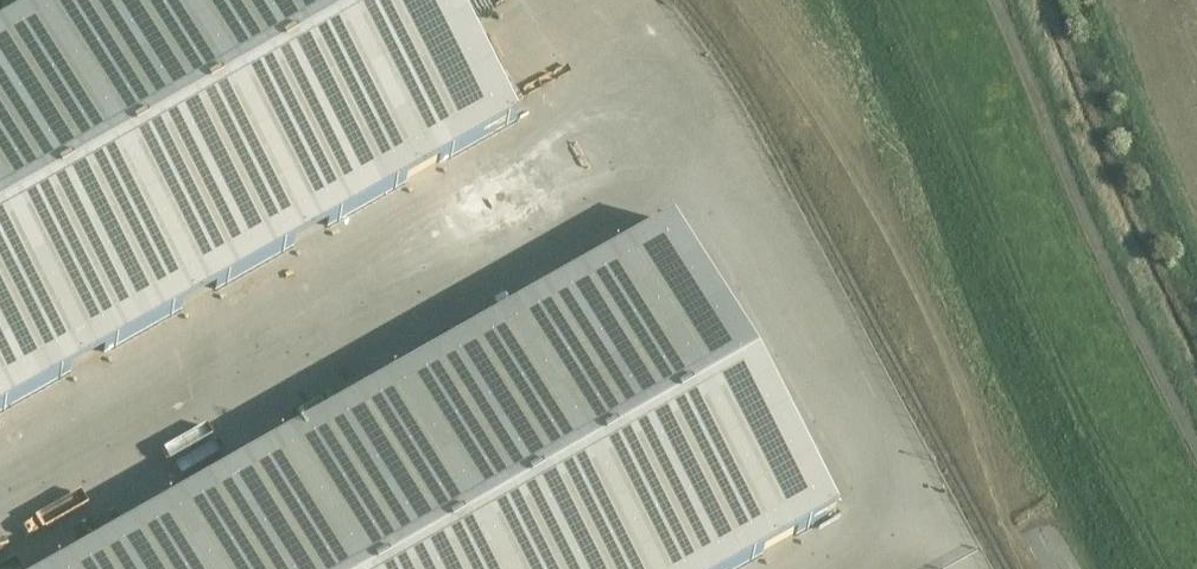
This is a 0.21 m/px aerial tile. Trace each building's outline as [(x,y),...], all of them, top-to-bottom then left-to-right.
[(516,120),(448,0),(51,0),(0,29),(0,411),(516,120)] [(835,513),(671,223),(58,568),(735,568),(835,513)]
